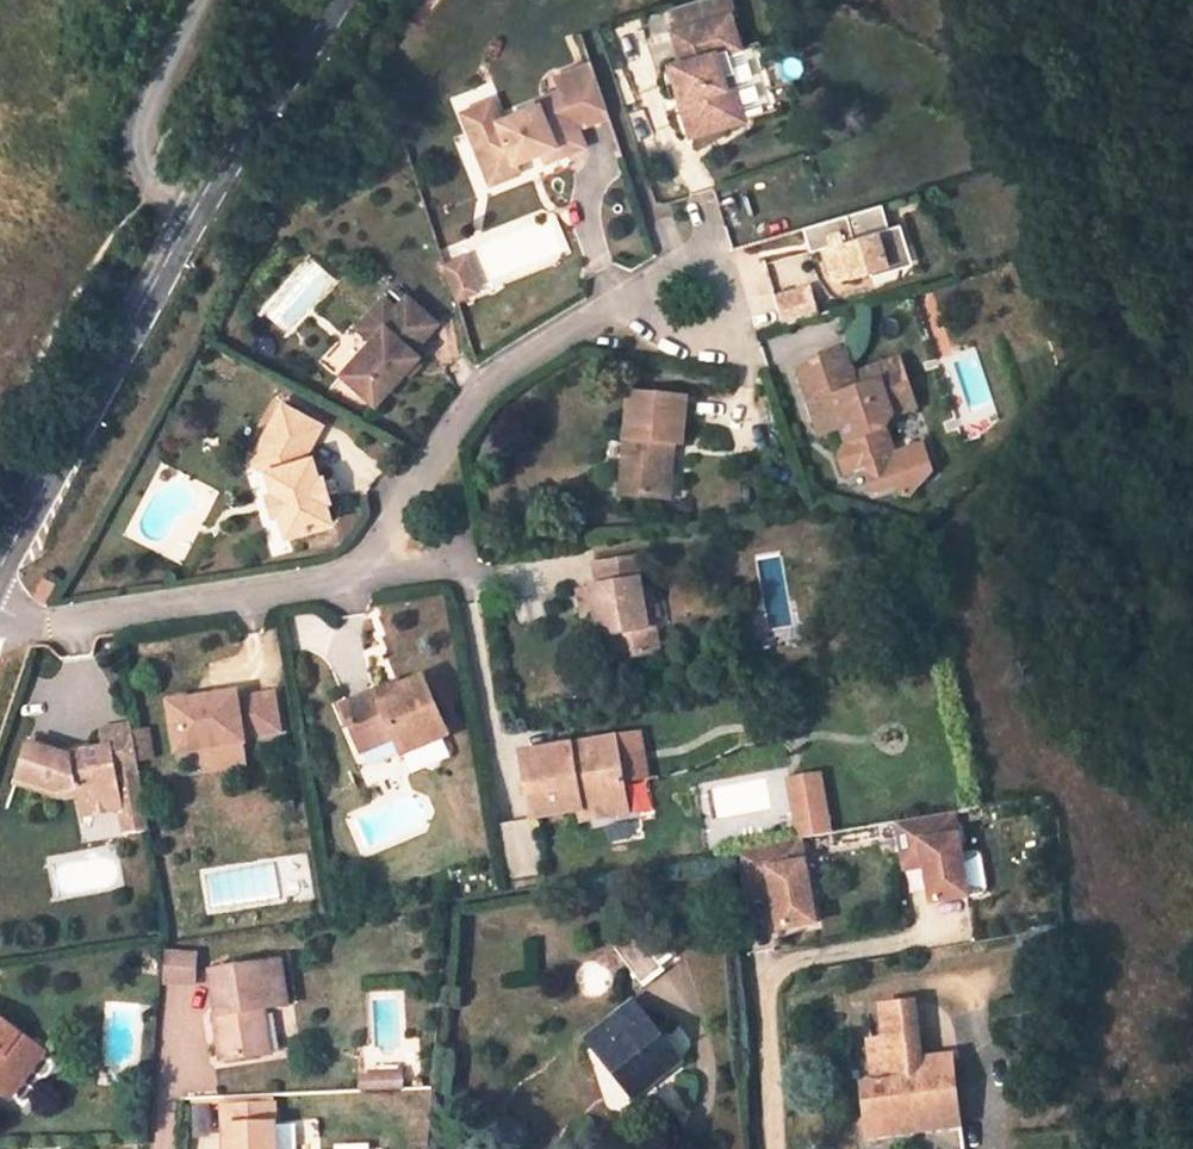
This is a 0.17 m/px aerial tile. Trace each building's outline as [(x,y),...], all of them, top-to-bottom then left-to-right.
[(669,8),(675,31),(729,17),(735,15),(731,0),(699,0),(669,8)] [(675,31),(672,31),(680,62),(673,65),(682,99),(685,98),(690,116),(699,114),(704,131),(739,121),(726,75),(719,77),(713,55),(737,49),(729,17),(675,31)] [(578,32),(551,39),(555,54),(583,46),(578,32)] [(585,53),(583,46),(555,54),(557,60),(585,53)] [(673,65),(667,66),(686,136),(704,131),(699,114),(690,116),(685,98),(682,99),(673,65)] [(454,108),(495,96),(492,84),(450,95),(454,108)] [(545,104),(475,130),(492,173),(500,176),(517,169),(521,161),(547,151),(568,143),(572,153),(591,146),(568,90),(543,100),(545,104)] [(547,151),(552,162),(572,153),(568,143),(547,151)] [(500,176),(492,173),(496,184),(526,172),(521,161),(517,169),(500,176)] [(875,205),(799,227),(806,254),(818,253),(829,285),(868,274),(906,262),(893,222),(882,226),(875,205)] [(450,263),(458,283),(477,275),(469,256),(450,263)] [(458,283),(463,296),(483,288),(477,275),(458,283)] [(802,287),(773,295),(783,327),(816,317),(802,287)] [(396,312),(384,301),(370,316),(385,330),(372,344),(343,376),(377,406),(419,358),(413,353),(437,326),(407,299),(396,312)] [(370,316),(358,330),(372,344),(385,330),(370,316)] [(892,457),(885,433),(883,432),(890,417),(893,418),(915,411),(900,362),(853,376),(846,354),(797,369),(816,427),(836,421),(839,430),(844,445),(835,459),(839,473),(892,457)] [(686,400),(630,394),(619,495),(662,500),(666,459),(659,458),(661,444),(679,445),(681,446),(686,400)] [(321,426),(282,405),(252,460),(266,467),(274,494),(280,514),(287,536),(332,522),(325,501),(330,500),(322,477),(318,478),(311,458),(305,460),(305,457),(321,426)] [(836,421),(816,427),(818,437),(839,430),(836,421)] [(662,500),(673,501),(679,445),(661,444),(659,458),(666,459),(662,500)] [(274,494),(266,496),(272,517),(280,514),(274,494)] [(640,557),(593,565),(596,587),(589,589),(597,638),(607,637),(622,634),(626,659),(656,653),(651,628),(645,629),(637,582),(644,581),(640,557)] [(626,659),(622,634),(607,637),(611,661),(626,659)] [(376,691),(341,706),(361,751),(395,737),(403,755),(448,735),(422,678),(399,688),(378,697),(376,691)] [(397,682),(376,691),(378,697),(399,688),(397,682)] [(237,692),(171,703),(179,752),(246,740),(245,735),(281,730),(274,692),(238,697),(237,692)] [(134,734),(132,725),(103,730),(107,748),(89,751),(91,756),(82,757),(81,753),(71,755),(35,743),(31,741),(17,784),(60,798),(78,795),(82,816),(122,809),(117,782),(115,767),(139,763),(137,753),(134,734)] [(149,731),(134,734),(137,753),(153,750),(149,731)] [(614,736),(570,744),(572,754),(605,749),(610,781),(622,779),(614,736)] [(572,754),(570,744),(525,752),(530,777),(526,778),(532,818),(580,810),(581,820),(627,812),(622,779),(610,781),(605,749),(572,754)] [(153,750),(137,753),(139,763),(155,760),(153,750)] [(141,778),(139,763),(115,767),(117,782),(141,778)] [(818,769),(782,778),(792,837),(738,848),(733,896),(760,895),(771,928),(815,925),(798,836),(830,833),(818,769)] [(943,814),(888,822),(895,869),(919,867),(924,903),(961,897),(951,829),(943,814)] [(651,924),(616,951),(640,983),(660,968),(657,963),(672,951),(651,924)] [(163,950),(160,985),(195,987),(198,953),(163,950)] [(278,964),(213,974),(220,1018),(215,1019),(223,1063),(261,1056),(257,1034),(266,1033),(262,1010),(286,1006),(278,964)] [(914,1004),(882,1008),(885,1041),(871,1043),(876,1084),(863,1085),(867,1119),(884,1118),(886,1134),(959,1125),(952,1057),(921,1061),(914,1004)] [(634,1006),(591,1041),(634,1096),(679,1063),(634,1006)] [(32,1046),(0,1022),(0,1087),(32,1046)] [(266,1033),(257,1034),(261,1056),(269,1054),(266,1033)] [(43,1053),(32,1046),(0,1087),(0,1091),(10,1098),(43,1053)] [(399,1073),(372,1074),(372,1077),(373,1092),(399,1091),(399,1073)] [(373,1092),(372,1077),(357,1078),(357,1092),(373,1092)] [(228,1129),(272,1126),(271,1105),(227,1108),(228,1129)] [(867,1119),(868,1135),(886,1134),(884,1118),(867,1119)] [(228,1129),(229,1148),(291,1148),(289,1125),(272,1126),(228,1129)]
